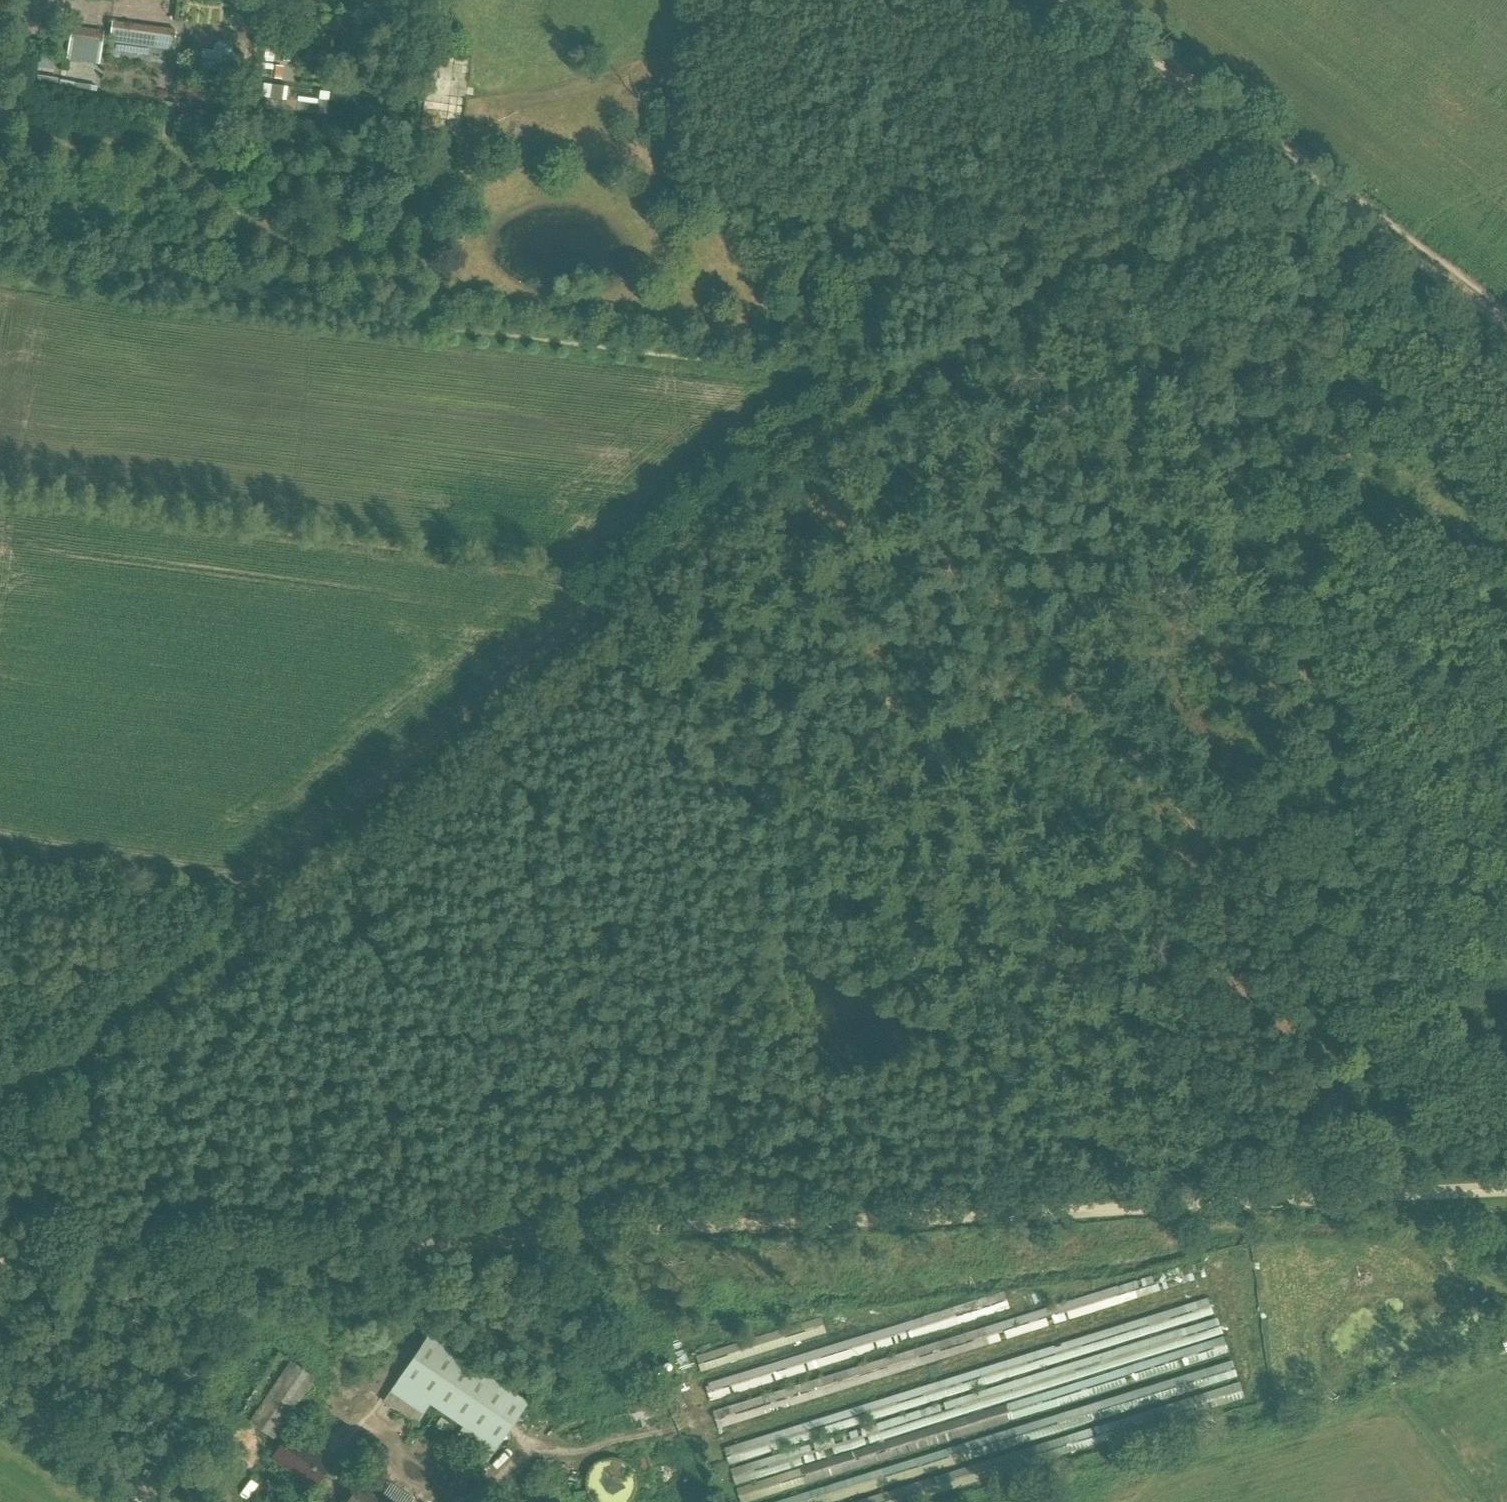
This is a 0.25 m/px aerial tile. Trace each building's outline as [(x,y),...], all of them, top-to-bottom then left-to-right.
[(109,44),(172,51),(175,29),(111,21),(109,44)] [(103,33),(71,29),(67,61),(99,65),(103,33)] [(201,48),(199,70),(242,75),(244,53),(232,52),(232,47),(228,41),(220,40),(214,44),(213,50),(201,48)] [(263,59),(290,63),(292,50),(265,46),(263,59)] [(282,79),(283,66),(256,63),(255,75),(282,79)] [(195,72),(180,71),(179,80),(194,82),(195,72)] [(229,79),(209,76),(208,85),(228,87),(229,79)] [(260,97),(282,100),(284,85),(263,82),(260,97)] [(230,96),(218,95),(218,103),(229,104),(230,96)] [(1207,1277),(1202,1260),(714,1411),(719,1428),(1207,1277)] [(1005,1291),(706,1384),(711,1401),(1011,1308),(1005,1291)] [(1214,1313),(1209,1298),(726,1448),(731,1464),(1214,1313)] [(827,1333),(822,1317),(697,1355),(702,1372),(827,1333)] [(733,1468),(738,1484),(1224,1333),(1219,1317),(733,1468)] [(430,1403),(496,1448),(528,1402),(428,1334),(397,1381),(383,1401),(417,1423),(430,1403)] [(742,1501),(749,1501),(1230,1351),(1225,1336),(738,1488),(742,1501)] [(272,1458),(315,1486),(332,1461),(289,1433),(280,1426),(314,1377),(279,1353),(238,1413),(274,1438),(275,1435),(283,1441),(272,1458)] [(774,1501),(830,1501),(1238,1375),(1233,1360),(774,1501)] [(1245,1398),(1240,1381),(852,1501),(909,1501),(1245,1398)] [(661,1414),(656,1398),(627,1407),(632,1424),(661,1414)] [(585,1486),(585,1490),(587,1494),(589,1497),(591,1501),(593,1501),(629,1501),(631,1500),(633,1496),(635,1493),(636,1489),(637,1485),(637,1480),(636,1476),(635,1473),(633,1469),(630,1466),(627,1463),(624,1461),(620,1459),(616,1458),(612,1457),(608,1457),(604,1458),(600,1459),(596,1461),(593,1464),(590,1467),(588,1470),(586,1474),(585,1478),(584,1482),(585,1486)] [(358,1486),(348,1501),(413,1501),(415,1499),(390,1482),(378,1499),(358,1486)] [(570,1493),(563,1501),(582,1501),(570,1493)]
